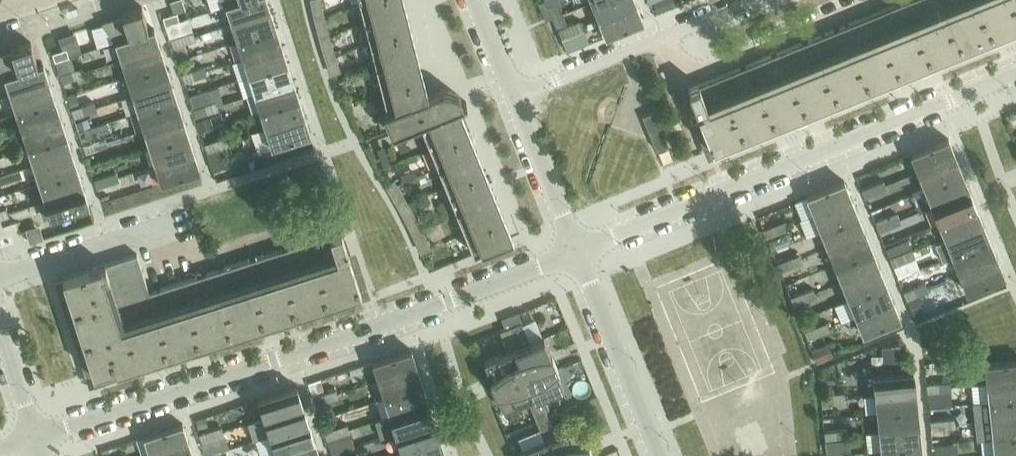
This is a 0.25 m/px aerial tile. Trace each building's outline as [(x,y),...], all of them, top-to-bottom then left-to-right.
[(182,0),(171,0),(169,1),(173,14),(177,12),(186,10),(182,0)] [(212,10),(226,5),(242,0),(209,0),(212,10)] [(226,5),(232,23),(270,11),(267,0),(242,0),(226,5)] [(314,13),(323,12),(320,0),(312,0),(314,13)] [(360,4),(365,24),(402,9),(405,8),(402,0),(370,0),(360,4)] [(538,3),(545,20),(547,19),(552,17),(553,17),(551,12),(548,4),(546,0),(545,0),(540,2),(538,3)] [(559,0),(558,0),(548,4),(551,12),(563,7),(559,0)] [(592,1),(599,18),(636,3),(635,0),(595,0),(592,1)] [(652,1),(656,12),(675,3),(674,0),(656,0),(652,1)] [(962,47),(1015,25),(1015,0),(907,0),(688,89),(697,111),(712,148),(962,47)] [(636,3),(599,18),(606,36),(643,21),(636,3)] [(123,16),(92,26),(98,47),(116,41),(149,30),(146,23),(147,23),(142,6),(122,13),(123,16)] [(402,9),(365,24),(370,44),(408,29),(410,28),(402,9)] [(270,11),(232,23),(238,41),(276,29),(270,11)] [(173,14),(163,17),(166,25),(180,20),(177,12),(173,14)] [(324,17),(316,19),(319,34),(328,32),(324,17)] [(565,17),(554,20),(558,30),(560,34),(561,38),(572,34),(569,25),(568,26),(565,17)] [(572,34),(561,38),(566,50),(589,42),(584,29),(582,25),(580,21),(569,25),(572,34)] [(171,43),(195,36),(193,31),(179,35),(175,22),(166,25),(171,43)] [(149,30),(116,41),(122,59),(160,47),(154,29),(149,30)] [(276,29),(238,41),(244,58),(282,46),(276,29)] [(408,29),(370,44),(375,64),(414,48),(415,47),(408,29)] [(74,33),(59,38),(62,49),(67,48),(69,55),(80,51),(74,33)] [(196,41),(195,36),(171,43),(177,60),(188,57),(184,45),(196,41)] [(329,37),(321,40),(325,54),(333,51),(329,37)] [(0,56),(0,69),(5,77),(38,66),(35,59),(37,59),(31,42),(11,48),(12,52),(0,56)] [(282,46),(244,58),(249,76),(288,64),(282,46)] [(160,47),(122,59),(127,77),(166,64),(160,47)] [(67,48),(62,49),(53,52),(55,60),(69,56),(69,55),(67,48)] [(414,48),(375,64),(378,73),(415,58),(418,57),(414,48)] [(335,57),(327,60),(332,73),(340,71),(335,57)] [(415,58),(378,73),(383,94),(420,78),(423,77),(415,58)] [(38,66),(5,77),(11,95),(49,83),(44,64),(38,66)] [(166,64),(127,77),(133,94),(171,82),(166,64)] [(288,64),(249,76),(255,93),(293,81),(288,64)] [(204,66),(193,70),(196,79),(207,75),(204,66)] [(82,67),(71,71),(74,79),(85,75),(82,67)] [(193,70),(181,74),(184,82),(196,79),(193,70)] [(71,71),(60,74),(62,83),(74,79),(71,71)] [(420,78),(383,94),(387,111),(427,95),(420,78)] [(293,81),(255,93),(261,111),(299,99),(293,81)] [(171,82),(133,94),(139,112),(177,99),(171,82)] [(49,83),(11,95),(17,112),(55,100),(49,83)] [(463,117),(460,108),(467,103),(466,101),(464,99),(462,96),(459,94),(456,92),(452,91),(449,90),(445,90),(442,90),(438,91),(427,95),(387,111),(383,112),(392,134),(420,122),(424,131),(463,117)] [(208,104),(204,91),(189,96),(193,109),(204,105),(208,104)] [(76,94),(67,97),(71,108),(79,105),(76,94)] [(177,99),(139,112),(144,129),(183,117),(177,99)] [(299,99),(261,111),(266,128),(305,116),(299,99)] [(55,100),(17,112),(23,130),(61,118),(55,100)] [(208,104),(204,105),(207,113),(218,110),(216,101),(208,104)] [(94,102),(83,106),(85,114),(96,110),(94,102)] [(204,105),(193,109),(195,117),(198,116),(207,113),(204,105)] [(83,106),(71,109),(74,118),(85,114),(83,106)] [(668,145),(655,112),(654,111),(643,116),(657,150),(657,149),(668,145)] [(266,128),(255,132),(261,150),(311,134),(305,116),(266,128)] [(183,117),(144,129),(150,147),(188,134),(183,117)] [(208,117),(196,120),(200,131),(211,127),(208,117)] [(463,117),(424,131),(431,150),(471,135),(463,117)] [(61,118),(23,130),(28,147),(67,135),(61,118)] [(188,134),(150,147),(156,164),(194,152),(188,134)] [(67,135),(28,147),(34,165),(72,153),(67,135)] [(471,135),(431,150),(439,168),(478,154),(471,135)] [(227,136),(215,140),(218,149),(230,145),(227,136)] [(105,137),(94,141),(97,149),(108,146),(105,137)] [(949,138),(911,154),(918,171),(956,156),(949,138)] [(215,140),(204,144),(207,152),(218,149),(215,140)] [(94,141),(83,144),(85,153),(97,149),(94,141)] [(194,152),(156,164),(162,182),(200,170),(194,152)] [(72,153),(34,165),(40,182),(78,170),(72,153)] [(478,154),(439,168),(446,187),(486,172),(478,154)] [(956,156),(918,171),(925,188),(963,173),(956,156)] [(78,170),(40,182),(45,200),(84,188),(78,170)] [(117,172),(106,176),(109,184),(119,181),(117,172)] [(486,172),(446,187),(454,205),(493,191),(486,172)] [(925,188),(914,193),(921,210),(932,205),(970,190),(963,173),(925,188)] [(106,176),(94,180),(97,188),(109,184),(106,176)] [(394,181),(387,185),(394,198),(402,193),(394,181)] [(844,181),(807,196),(815,214),(852,198),(844,181)] [(884,181),(872,185),(876,193),(887,189),(884,181)] [(872,185),(862,190),(865,198),(876,193),(872,185)] [(84,188),(45,200),(51,218),(90,206),(84,188)] [(970,190),(932,205),(939,223),(977,207),(970,190)] [(493,191),(454,205),(458,214),(497,200),(493,191)] [(405,198),(397,202),(404,215),(412,211),(405,198)] [(852,198),(815,214),(821,231),(859,215),(852,198)] [(497,200),(458,214),(465,233),(505,218),(497,200)] [(977,207),(939,223),(946,240),(984,224),(977,207)] [(0,210),(0,219),(9,216),(6,208),(0,210)] [(859,215),(821,231),(828,248),(866,233),(859,215)] [(898,215),(886,220),(890,228),(901,223),(898,215)] [(414,216),(407,220),(413,233),(421,229),(414,216)] [(505,218),(465,233),(474,253),(512,237),(505,218)] [(886,220),(876,224),(879,232),(890,228),(886,220)] [(785,221),(775,225),(778,233),(788,229),(785,221)] [(10,223),(0,226),(0,235),(13,230),(10,223)] [(946,240),(936,244),(943,261),(953,257),(991,242),(984,224),(946,240)] [(775,225),(763,229),(766,238),(778,233),(775,225)] [(116,369),(329,300),(361,290),(341,229),(149,291),(137,253),(101,265),(63,277),(93,372),(115,365),(116,369)] [(866,233),(828,248),(835,265),(872,250),(866,233)] [(423,235),(416,238),(421,251),(429,248),(423,235)] [(770,250),(782,246),(779,238),(767,243),(770,250)] [(885,248),(889,258),(900,253),(911,249),(912,248),(911,246),(908,239),(885,248)] [(991,242),(953,257),(960,274),(997,259),(991,242)] [(911,249),(900,253),(904,261),(915,257),(911,249)] [(872,250),(835,265),(842,282),(879,267),(872,250)] [(900,253),(889,258),(893,266),(904,261),(900,253)] [(800,254),(788,259),(791,267),(803,263),(800,254)] [(788,259),(777,263),(780,271),(791,267),(788,259)] [(997,259),(960,274),(967,291),(1005,276),(997,259)] [(879,267),(842,282),(849,299),(886,284),(879,267)] [(925,283),(914,287),(917,295),(928,290),(925,283)] [(886,284),(849,299),(856,316),(893,301),(886,284)] [(903,292),(905,296),(906,299),(917,295),(914,287),(903,292)] [(813,289),(802,293),(805,301),(816,297),(813,289)] [(805,301),(802,293),(790,297),(794,305),(805,301)] [(893,301),(856,316),(863,334),(900,319),(893,301)] [(922,307),(911,311),(915,322),(926,318),(922,307)] [(511,326),(522,322),(518,312),(502,319),(506,328),(511,326)] [(803,328),(813,324),(810,315),(800,319),(803,328)] [(504,341),(509,351),(514,349),(524,373),(554,361),(544,337),(530,342),(522,322),(511,326),(515,336),(504,341)] [(827,322),(815,327),(819,335),(830,331),(827,322)] [(511,326),(500,331),(504,341),(515,336),(511,326)] [(815,327),(804,331),(808,339),(819,335),(815,327)] [(816,359),(833,352),(828,340),(811,347),(816,359)] [(412,349),(373,362),(379,380),(418,368),(412,349)] [(484,361),(494,385),(524,373),(514,349),(509,351),(484,361)] [(987,383),(1015,380),(1015,360),(985,364),(987,383)] [(554,361),(524,373),(534,397),(539,395),(564,385),(554,361)] [(418,368),(379,380),(385,397),(423,385),(418,368)] [(873,375),(875,394),(915,390),(913,371),(873,375)] [(524,373),(494,385),(504,409),(528,400),(534,397),(524,373)] [(308,383),(313,396),(324,393),(320,379),(308,383)] [(987,383),(989,401),(1015,398),(1015,380),(987,383)] [(950,381),(938,383),(939,392),(951,390),(950,381)] [(938,383),(927,384),(927,393),(939,392),(938,383)] [(423,385),(385,397),(391,415),(429,403),(423,385)] [(259,399),(265,417),(303,404),(297,386),(259,399)] [(336,389),(324,393),(327,401),(338,398),(336,389)] [(915,390),(875,394),(877,413),(917,409),(915,390)] [(313,396),(316,405),(327,401),(324,393),(313,396)] [(844,393),(832,394),(833,403),(845,402),(844,393)] [(821,404),(833,403),(832,394),(820,395),(821,404)] [(539,395),(534,397),(528,400),(532,410),(544,405),(539,395)] [(974,402),(976,421),(1015,417),(1015,398),(989,401),(974,402)] [(391,415),(375,420),(381,437),(396,432),(434,420),(429,403),(391,415)] [(254,440),(271,434),(309,422),(303,404),(265,417),(248,422),(254,440)] [(544,405),(532,410),(537,420),(548,415),(544,405)] [(917,409),(877,413),(879,431),(919,427),(917,409)] [(548,415),(537,420),(541,430),(552,425),(548,415)] [(976,421),(978,439),(993,438),(1015,435),(1015,417),(976,421)] [(954,418),(942,420),(943,428),(955,427),(954,418)] [(434,420),(396,432),(402,450),(440,438),(434,420)] [(931,430),(943,428),(942,420),(930,421),(931,430)] [(309,422),(271,434),(276,452),(315,439),(309,422)] [(145,436),(150,454),(189,442),(183,423),(145,436)] [(347,424),(336,428),(339,436),(350,433),(347,424)] [(552,425),(541,430),(545,440),(550,438),(556,436),(552,425)] [(221,426),(210,430),(213,439),(224,435),(221,426)] [(556,436),(550,438),(558,455),(575,455),(590,450),(580,426),(556,436)] [(879,431),(867,432),(869,450),(881,449),(921,445),(919,427),(879,431)] [(327,440),(339,436),(336,428),(324,432),(327,440)] [(201,442),(213,439),(210,430),(199,434),(201,442)] [(518,439),(522,449),(521,450),(523,455),(558,455),(550,438),(545,440),(541,430),(518,439)] [(848,430),(836,432),(837,441),(849,440),(848,430)] [(837,441),(836,432),(825,433),(826,442),(837,441)] [(228,447),(224,435),(213,439),(201,442),(206,455),(228,447)] [(993,438),(995,455),(1015,454),(1015,435),(993,438)] [(402,450),(404,455),(445,455),(446,455),(440,438),(402,450)] [(276,452),(278,455),(320,455),(315,439),(276,452)] [(933,443),(934,455),(946,455),(958,455),(957,441),(944,442),(933,443)] [(150,454),(151,455),(193,455),(189,442),(150,454)] [(881,449),(882,455),(922,455),(921,445),(881,449)]
